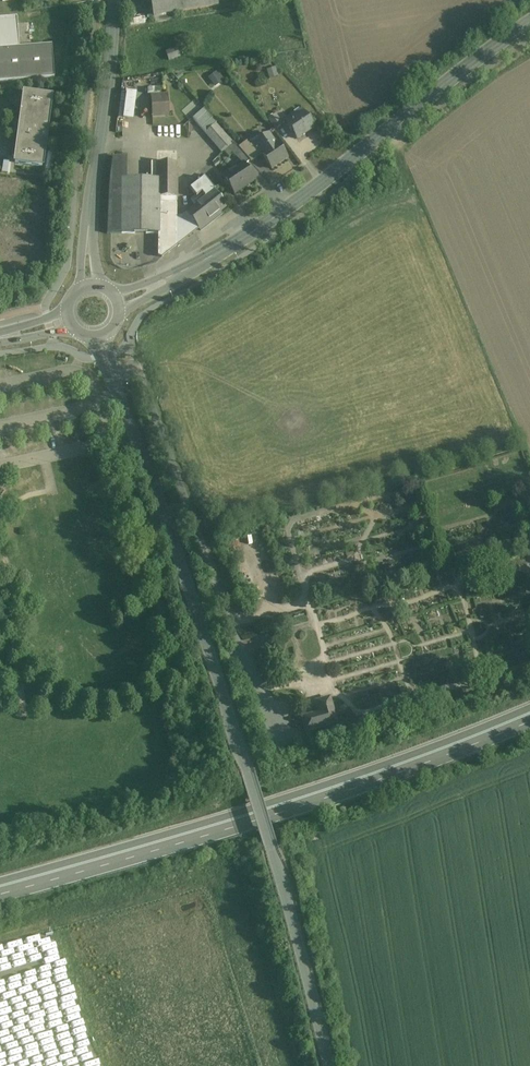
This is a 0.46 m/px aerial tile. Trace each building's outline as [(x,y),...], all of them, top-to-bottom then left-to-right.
[(154,17),(218,5),(217,0),(151,0),(154,17)] [(20,49),(18,19),(0,21),(0,50),(20,49)] [(190,32),(175,36),(177,43),(192,39),(190,32)] [(0,50),(0,83),(54,79),(52,46),(20,49),(0,50)] [(167,51),(170,60),(182,57),(179,47),(167,51)] [(270,78),(280,75),(277,66),(267,69),(270,78)] [(218,71),(210,76),(216,87),(225,81),(218,71)] [(280,77),(261,87),(267,97),(286,87),(280,77)] [(152,117),(172,116),(171,93),(166,93),(165,86),(151,86),(152,117)] [(120,118),(136,119),(138,92),(122,91),(120,118)] [(51,98),(24,94),(20,124),(14,123),(16,133),(19,134),(15,163),(42,167),(51,98)] [(204,109),(192,119),(205,134),(215,125),(217,123),(204,109)] [(285,122),(297,139),(314,128),(302,110),(285,122)] [(275,116),(269,120),(276,130),(282,126),(275,116)] [(232,145),(215,125),(205,134),(222,153),(232,145)] [(275,144),(268,135),(249,147),(258,157),(262,155),(272,170),(273,169),(287,159),(277,143),(275,144)] [(249,147),(246,143),(239,149),(240,150),(250,161),(251,162),(258,157),(249,147)] [(250,161),(240,150),(234,154),(243,165),(244,164),(245,166),(250,161)] [(108,234),(122,234),(122,180),(126,180),(126,158),(114,158),(111,184),(108,234)] [(177,163),(157,163),(157,180),(157,198),(159,198),(176,198),(177,163)] [(243,165),(223,178),(234,195),(255,181),(245,166),(244,164),(243,165)] [(201,175),(190,184),(193,187),(204,179),(201,175)] [(215,192),(204,179),(193,187),(190,190),(196,198),(202,194),(205,199),(186,214),(198,229),(199,229),(201,231),(218,217),(216,215),(227,207),(226,206),(225,206),(214,192),(215,192)] [(126,180),(122,180),(122,234),(159,234),(159,205),(159,198),(157,198),(157,180),(126,180)] [(159,205),(159,234),(159,256),(162,258),(176,246),(177,221),(177,205),(159,205)] [(182,217),(182,242),(198,229),(186,214),(182,217)] [(257,586),(245,590),(250,602),(261,598),(257,586)] [(330,697),(316,701),(319,712),(302,717),(306,731),(338,722),(330,697)]
